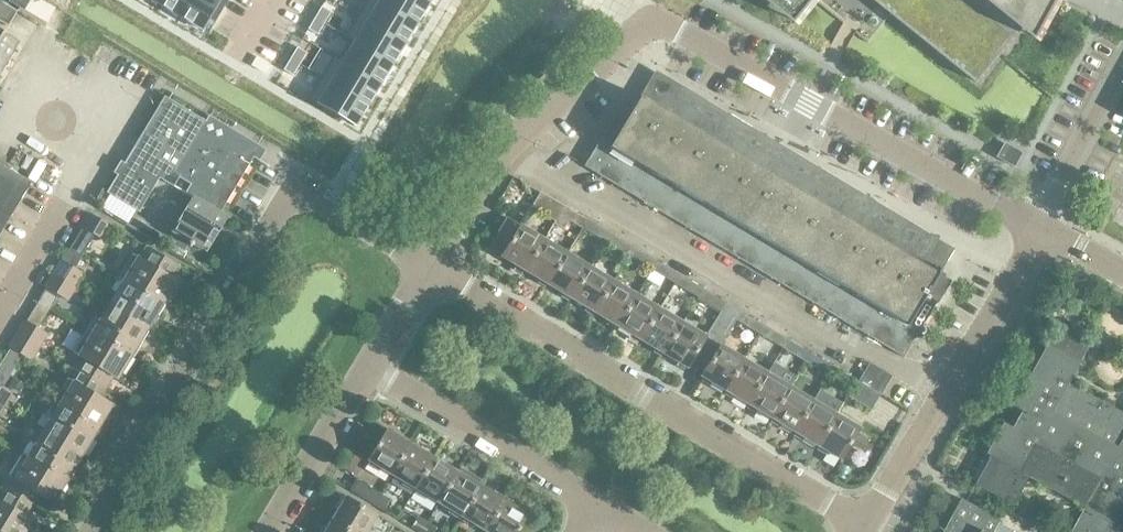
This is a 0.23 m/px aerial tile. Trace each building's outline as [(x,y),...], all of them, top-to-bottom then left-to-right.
[(1,0),(0,0),(0,20),(9,25),(18,10),(1,0)] [(9,0),(24,9),(29,0),(10,0),(9,0)] [(160,4),(181,17),(191,0),(163,0),(160,4)] [(181,17),(202,30),(220,0),(191,0),(181,17)] [(366,20),(404,43),(417,23),(379,0),(366,20)] [(417,23),(429,2),(425,0),(379,0),(417,23)] [(799,24),(802,26),(820,3),(823,0),(769,0),(799,24)] [(892,13),(979,83),(1024,27),(1030,33),(1043,43),(1066,0),(876,0),(892,13)] [(321,6),(314,17),(324,23),(331,11),(321,6)] [(314,17),(308,28),(317,34),(324,23),(314,17)] [(366,20),(354,41),(392,63),(404,43),(366,20)] [(0,30),(0,71),(18,41),(0,30)] [(354,41),(342,61),(380,84),(392,63),(354,41)] [(297,46),(290,58),(299,63),(306,52),(297,46)] [(290,58),(283,69),(293,75),(299,63),(290,58)] [(342,61),(330,82),(368,104),(380,84),(342,61)] [(615,113),(584,165),(893,350),(926,296),(936,302),(937,303),(950,281),(938,274),(949,255),(776,151),(720,118),(713,129),(668,102),(664,85),(651,78),(626,120),(615,113)] [(330,82),(317,103),(355,126),(368,104),(330,82)] [(164,95),(107,192),(139,211),(159,177),(169,183),(174,174),(190,183),(184,192),(191,197),(171,230),(176,233),(172,239),(171,241),(175,243),(184,249),(189,241),(207,251),(227,218),(219,213),(257,150),(229,134),(225,140),(217,139),(201,130),(207,120),(164,95)] [(996,157),(1014,167),(1022,152),(1004,142),(996,157)] [(32,182),(0,163),(0,239),(32,182)] [(509,187),(515,190),(520,189),(524,184),(515,178),(509,187)] [(540,191),(531,206),(555,220),(564,205),(540,191)] [(555,220),(552,225),(562,230),(568,220),(582,228),(587,219),(564,205),(555,220)] [(111,226),(89,212),(80,227),(82,228),(71,246),(83,253),(94,234),(103,240),(111,226)] [(525,270),(544,238),(521,224),(507,216),(488,244),(504,252),(501,256),(525,270)] [(587,219),(582,228),(605,241),(610,232),(587,219)] [(147,224),(141,234),(169,250),(175,243),(171,241),(172,239),(147,224)] [(544,238),(525,270),(548,284),(567,252),(544,238)] [(180,265),(147,245),(140,257),(137,255),(133,253),(120,275),(164,302),(178,279),(173,276),(180,265)] [(83,253),(71,246),(63,260),(61,259),(53,272),(76,285),(84,272),(75,267),(83,253)] [(567,252),(548,284),(571,297),(590,266),(567,252)] [(657,260),(652,269),(675,283),(680,274),(657,260)] [(590,266),(571,297),(586,307),(584,310),(591,313),(592,310),(594,312),(613,280),(590,266)] [(39,298),(52,306),(58,295),(68,300),(76,285),(53,272),(44,287),(46,288),(39,298)] [(698,297),(703,288),(680,274),(675,283),(698,297)] [(108,304),(148,328),(164,302),(120,275),(112,289),(116,292),(108,304)] [(613,280),(594,312),(609,321),(608,324),(614,327),(615,324),(617,325),(637,294),(613,280)] [(703,288),(698,297),(721,311),(726,302),(703,288)] [(637,294),(617,325),(631,334),(629,337),(638,342),(640,339),(660,308),(637,294)] [(52,306),(39,298),(27,320),(25,319),(17,332),(40,345),(48,332),(39,327),(52,306)] [(716,319),(710,328),(725,337),(736,319),(759,333),(765,325),(726,302),(721,311),(716,319)] [(88,328),(133,354),(148,328),(108,304),(100,319),(95,316),(88,328)] [(660,308),(640,339),(653,347),(651,350),(659,355),(661,352),(663,353),(683,322),(660,308)] [(683,322),(663,353),(687,368),(695,355),(708,364),(721,344),(725,337),(710,328),(705,335),(683,322)] [(991,456),(975,484),(1013,505),(1029,476),(1084,507),(1070,531),(1122,531),(1122,412),(1119,410),(1068,382),(1092,340),(1059,322),(1030,374),(1021,369),(1004,400),(1022,410),(1012,427),(1004,422),(987,453),(991,456)] [(765,325),(759,333),(783,347),(788,339),(765,325)] [(74,365),(107,385),(112,376),(118,379),(133,354),(88,328),(74,352),(77,354),(77,355),(79,356),(74,365)] [(11,374),(22,355),(31,360),(40,345),(17,332),(9,346),(10,347),(0,364),(0,367),(11,374)] [(788,339),(783,347),(805,361),(811,352),(788,339)] [(725,390),(744,358),(721,344),(708,364),(702,375),(703,376),(701,380),(708,385),(710,381),(725,390)] [(811,352),(805,361),(829,375),(834,366),(811,352)] [(744,358),(725,390),(726,390),(724,393),(731,398),(733,394),(748,404),(768,372),(744,358)] [(863,372),(886,385),(892,375),(869,362),(863,372)] [(56,400),(100,426),(113,403),(101,396),(107,385),(74,365),(67,377),(69,378),(56,400)] [(834,366),(829,375),(851,388),(857,380),(834,366)] [(0,367),(0,403),(4,405),(12,392),(3,387),(11,374),(0,367)] [(768,372),(748,404),(749,404),(747,407),(755,412),(757,409),(771,417),(790,385),(768,372)] [(886,385),(863,372),(858,380),(881,394),(886,385)] [(26,384),(13,377),(8,386),(20,394),(26,384)] [(857,380),(851,388),(847,395),(871,410),(881,394),(858,380),(857,380)] [(790,385),(771,417),(768,420),(777,425),(778,422),(794,431),(814,400),(790,385)] [(44,429),(84,452),(100,426),(56,400),(47,414),(52,416),(44,429)] [(814,400),(794,431),(817,445),(836,413),(814,400)] [(836,413),(817,445),(841,460),(860,428),(836,413)] [(391,474),(410,442),(386,428),(367,459),(391,474)] [(24,452),(68,478),(84,452),(44,429),(35,443),(31,441),(24,452)] [(410,442),(391,474),(415,488),(434,456),(410,442)] [(7,488),(37,506),(42,497),(53,504),(68,478),(24,452),(10,476),(13,478),(7,488)] [(434,456),(415,488),(439,502),(458,471),(434,456)] [(458,471),(439,502),(463,516),(481,485),(479,484),(481,481),(471,475),(469,478),(458,471)] [(356,478),(349,490),(373,504),(380,492),(356,478)] [(481,485),(463,516),(487,531),(506,500),(481,485)] [(5,531),(26,531),(34,519),(30,517),(37,506),(7,488),(0,499),(0,529),(5,531)] [(380,492),(373,504),(383,510),(391,498),(380,492)] [(346,495),(331,519),(353,531),(371,531),(373,529),(369,527),(377,513),(346,495)] [(963,499),(961,498),(942,531),(993,531),(1000,519),(963,499)] [(529,514),(506,500),(487,531),(489,531),(518,531),(529,514)] [(428,521),(418,515),(411,526),(420,531),(421,531),(428,521)] [(331,519),(324,531),(353,531),(331,519)] [(421,531),(434,531),(437,526),(428,521),(421,531)]
